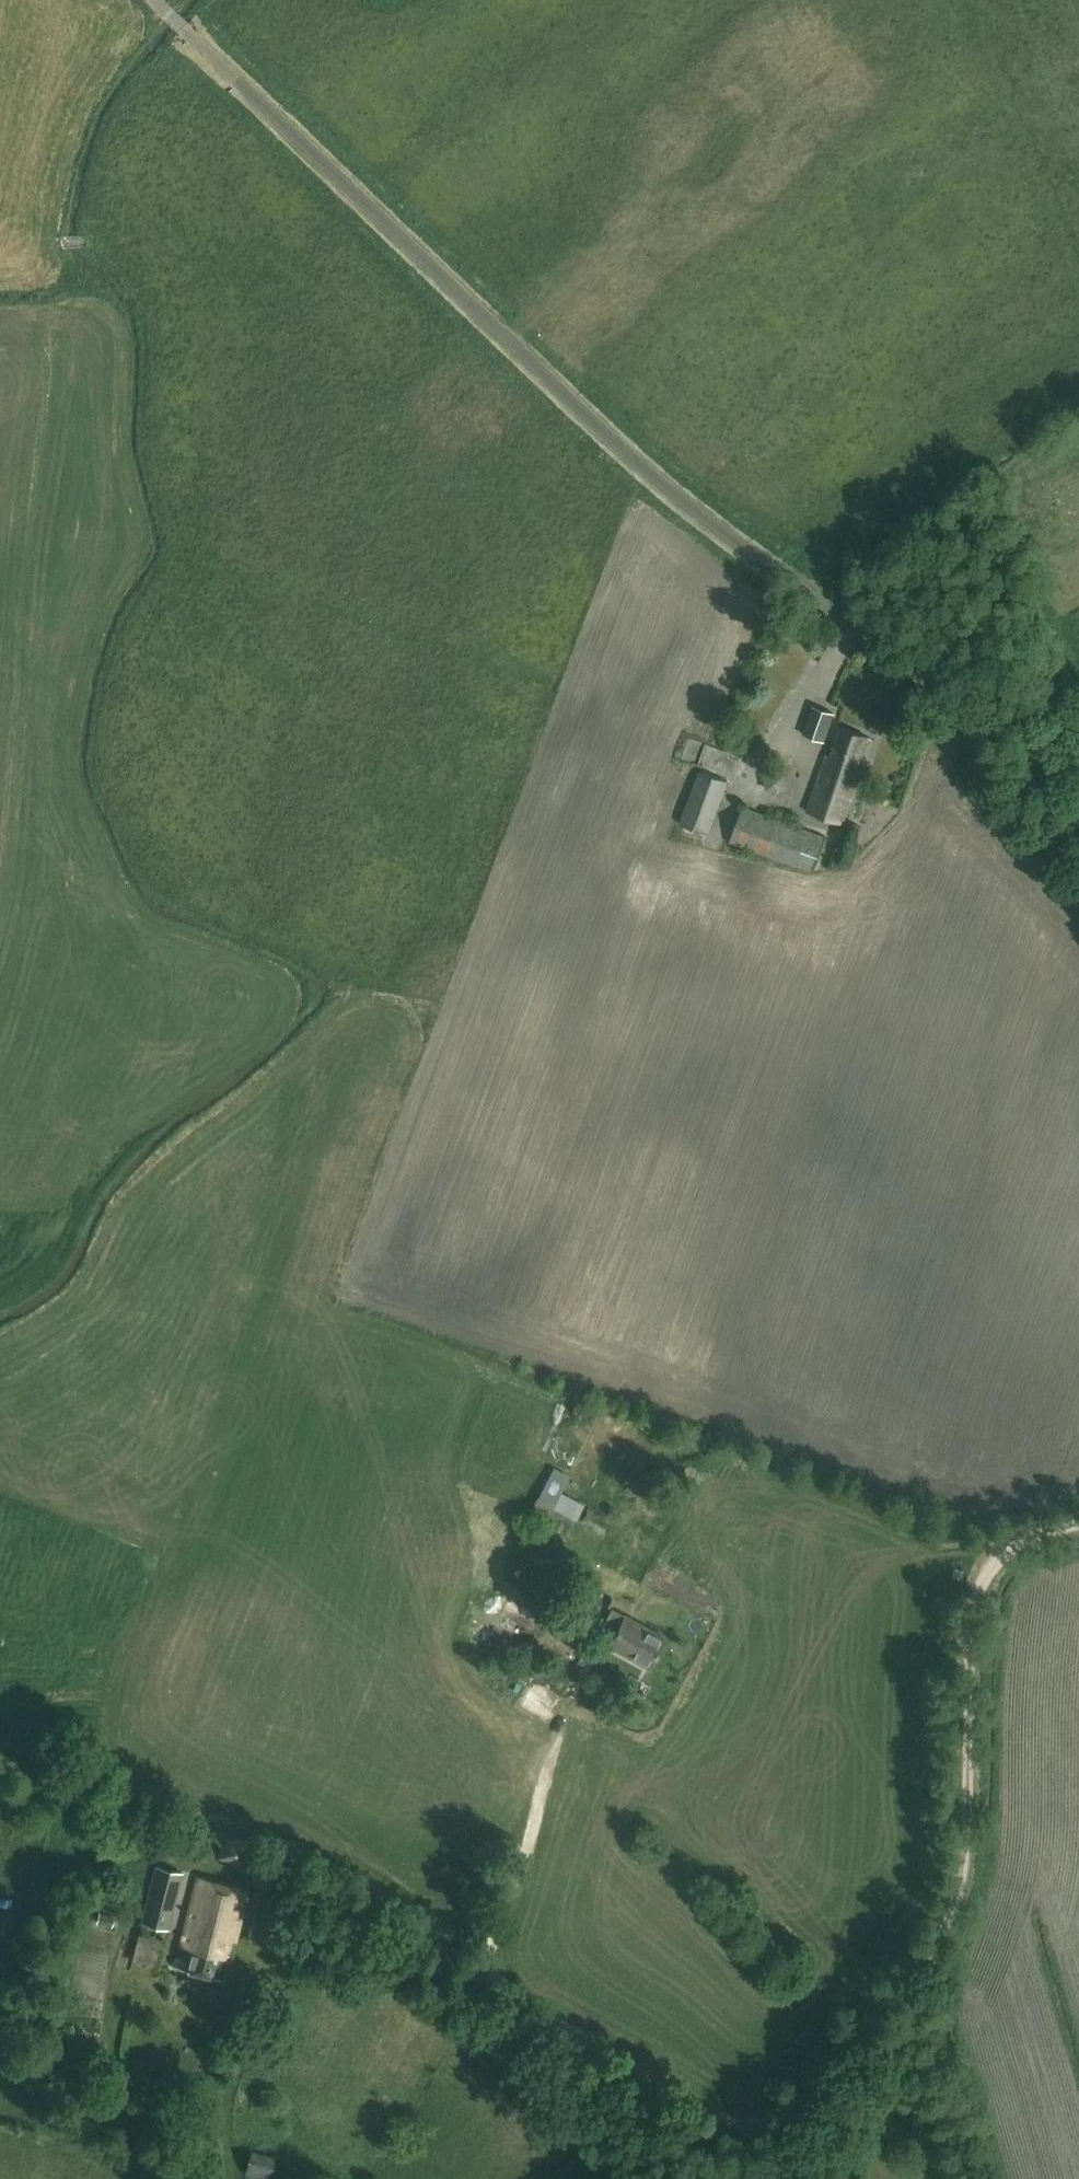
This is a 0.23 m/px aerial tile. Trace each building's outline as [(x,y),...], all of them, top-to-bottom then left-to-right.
[(824,740),(834,712),(813,705),(803,733),(824,740)] [(833,756),(827,754),(807,811),(842,823),(862,768),(857,767),(868,736),(838,726),(831,745),(835,747),(833,756)] [(700,770),(681,822),(707,832),(726,779),(700,770)] [(742,805),(728,841),(811,872),(825,837),(742,805)] [(620,1624),(604,1615),(597,1628),(613,1636),(608,1645),(649,1667),(665,1637),(625,1615),(620,1624)] [(156,1865),(141,1921),(167,1928),(182,1871),(156,1865)] [(248,1890),(198,1877),(175,1966),(221,1979),(232,1939),(235,1940),(248,1890)] [(114,1917),(98,1913),(95,1924),(112,1928),(114,1917)] [(96,2021),(110,2021),(109,2004),(95,2005),(96,2021)] [(244,2174),(265,2178),(270,2178),(274,2159),(249,2153),(244,2174)]
